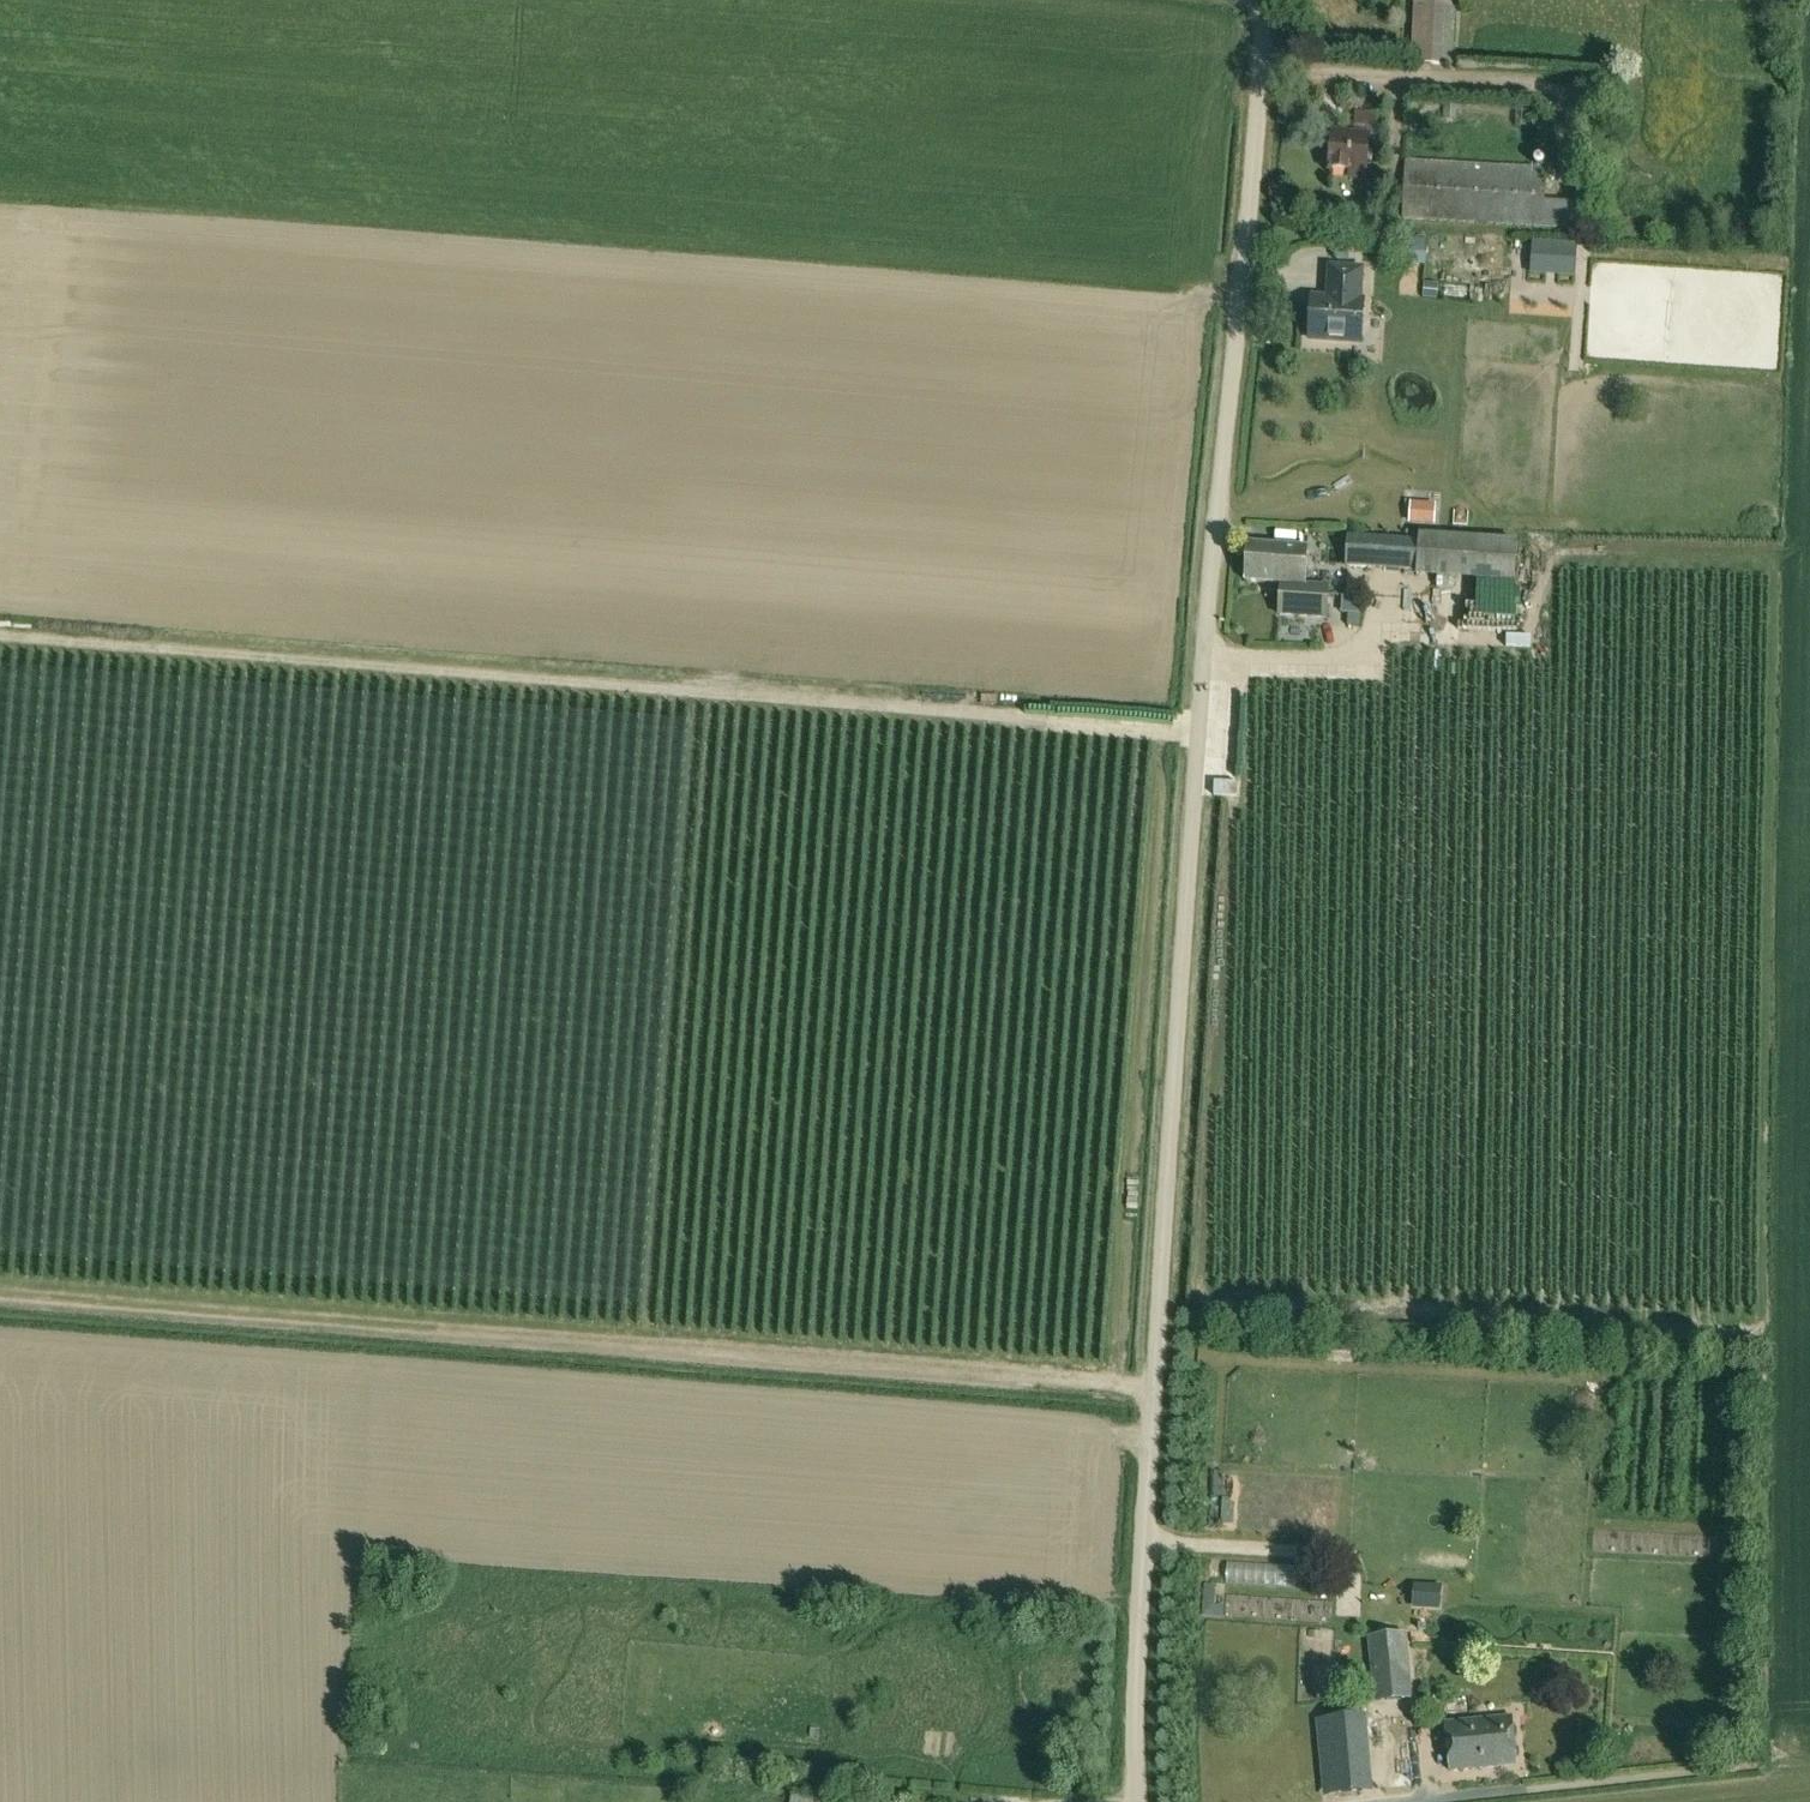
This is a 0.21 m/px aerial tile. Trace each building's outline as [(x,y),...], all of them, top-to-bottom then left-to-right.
[(1452,67),(1455,0),(1416,0),(1413,65),(1452,67)] [(1445,107),(1445,120),(1456,120),(1456,107),(1445,107)] [(1376,128),(1377,110),(1357,109),(1356,127),(1376,128)] [(1368,181),(1369,137),(1333,136),(1332,172),(1352,173),(1352,180),(1368,181)] [(1546,168),(1407,159),(1402,220),(1585,230),(1587,206),(1546,203),(1546,168)] [(1422,260),(1423,234),(1395,233),(1394,260),(1422,260)] [(1555,269),(1579,270),(1579,253),(1556,252),(1555,269)] [(1335,301),(1316,300),(1313,340),(1364,343),(1366,303),(1363,303),(1365,271),(1334,269),(1333,291),(1336,291),(1335,301)] [(1518,543),(1421,536),(1420,543),(1373,540),(1348,537),(1346,568),(1371,570),(1418,573),(1418,576),(1515,583),(1518,543)] [(1282,587),(1306,588),(1308,550),(1248,547),(1246,585),(1282,587)] [(1328,589),(1306,588),(1282,587),(1280,618),(1327,620),(1328,589)] [(1416,598),(1417,622),(1502,619),(1501,595),(1416,598)] [(1307,1580),(1308,1560),(1222,1558),(1222,1578),(1307,1580)] [(1440,1609),(1441,1585),(1414,1584),(1413,1608),(1440,1609)] [(1324,1635),(1324,1603),(1310,1603),(1310,1635),(1324,1635)] [(1368,1638),(1375,1703),(1414,1699),(1407,1633),(1368,1638)] [(1324,1791),(1362,1788),(1355,1716),(1317,1720),(1324,1791)] [(1518,1766),(1513,1718),(1446,1725),(1451,1773),(1518,1766)]
